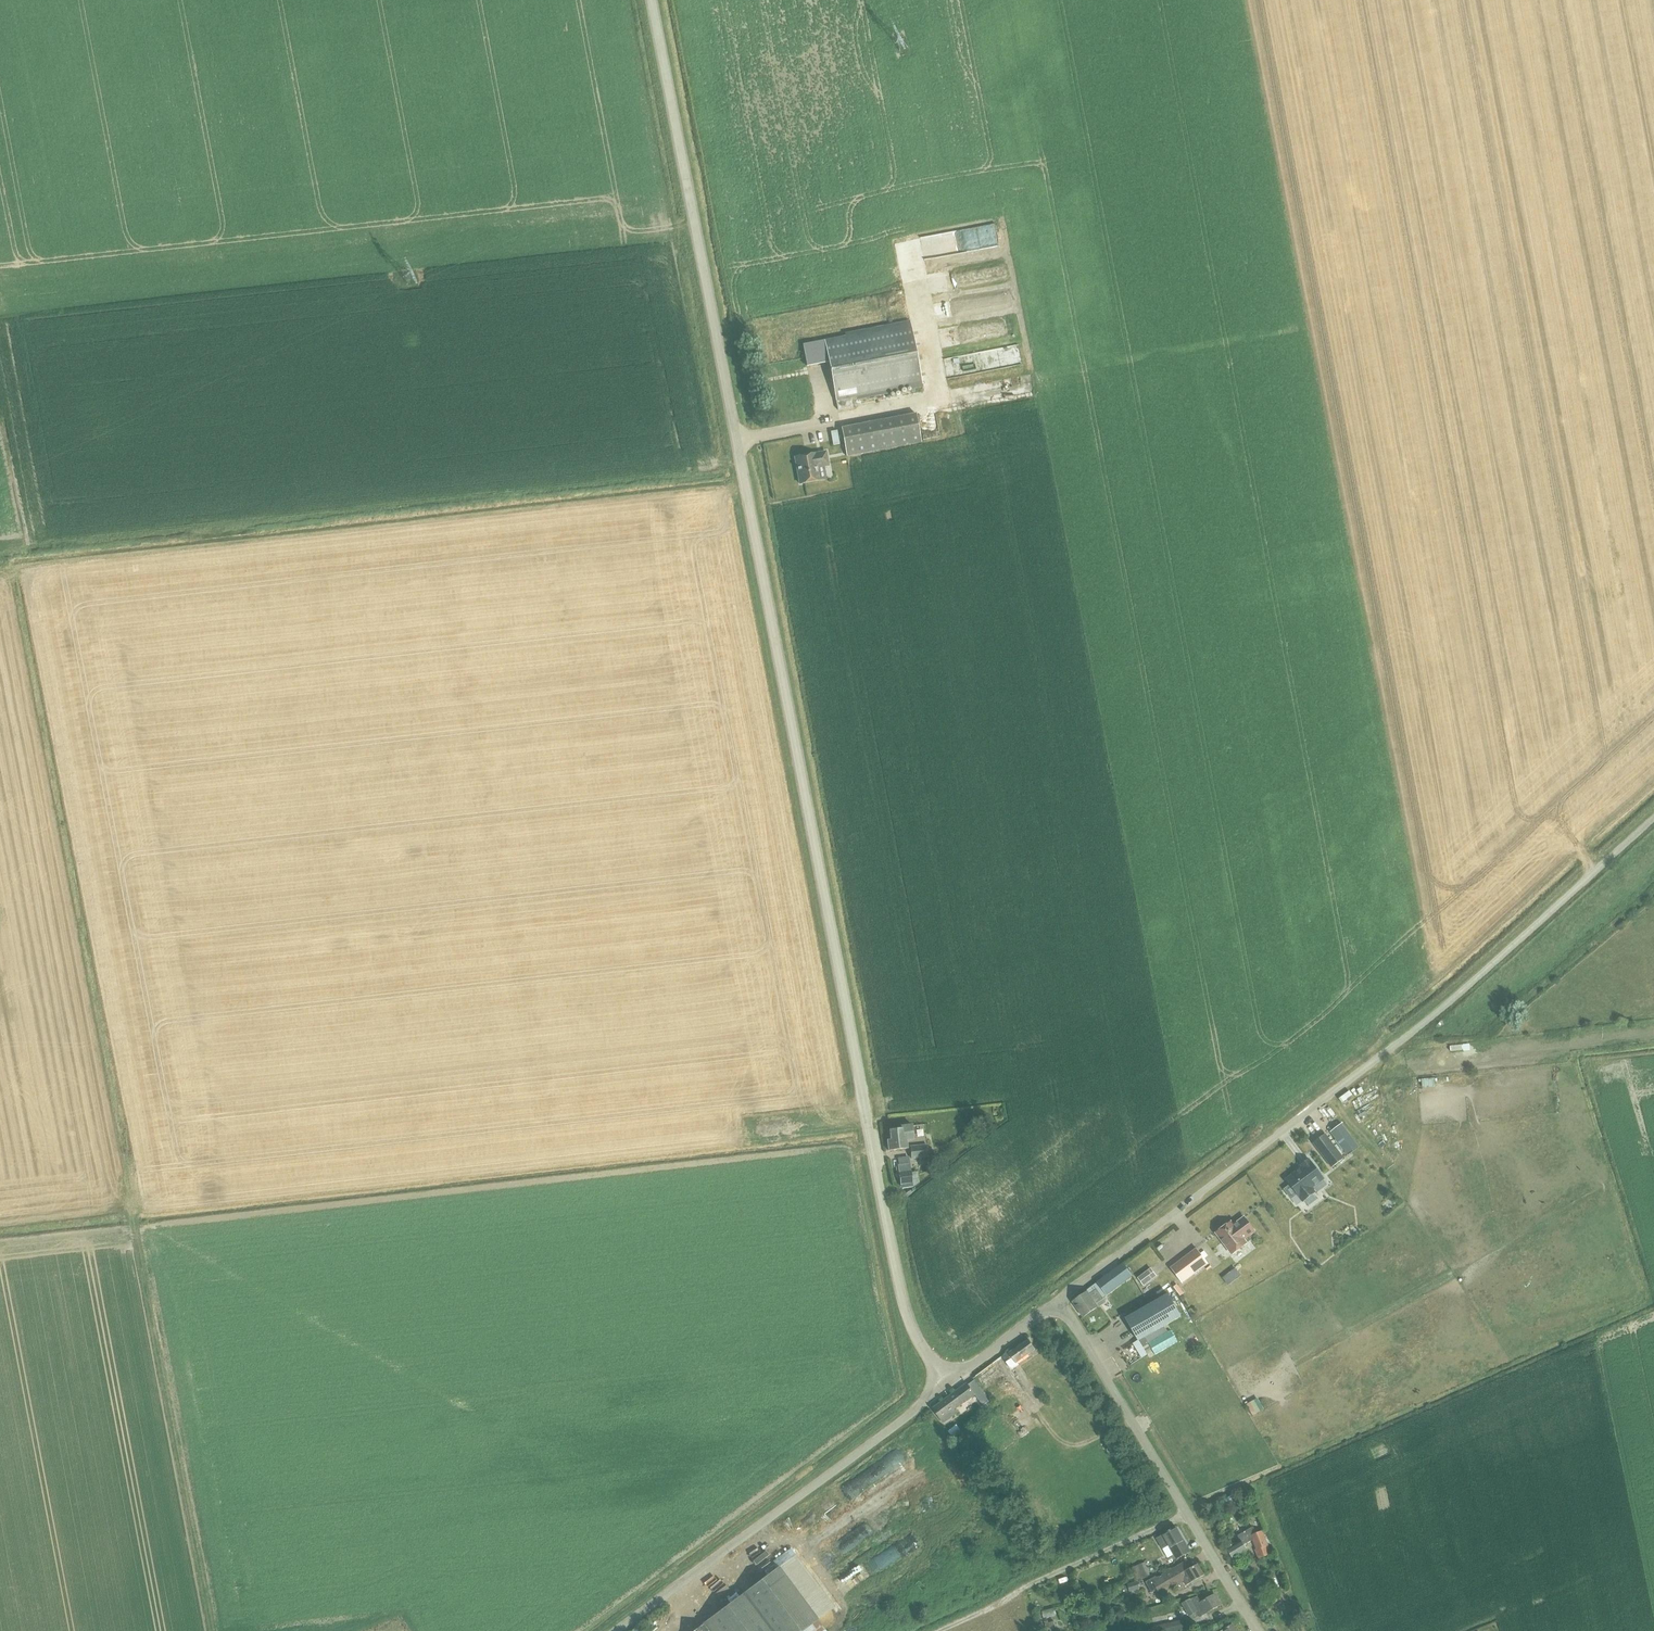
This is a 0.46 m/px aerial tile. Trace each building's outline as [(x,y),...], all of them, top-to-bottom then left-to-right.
[(922,236),(925,256),(969,249),(966,230),(922,236)] [(973,319),(974,339),(1003,337),(1001,316),(973,319)] [(922,384),(911,324),(825,341),(803,345),(807,367),(829,363),(838,410),(853,407),(851,398),(922,384)] [(1020,344),(946,357),(949,374),(1023,362),(1020,344)] [(916,414),(842,428),(847,456),(922,442),(916,414)] [(837,431),(831,432),(833,446),(840,445),(837,431)] [(815,454),(795,457),(800,484),(820,480),(818,468),(829,465),(826,452),(815,454)] [(1341,1124),(1331,1132),(1348,1155),(1359,1147),(1341,1124)] [(900,1129),(889,1130),(890,1139),(887,1139),(888,1150),(906,1148),(905,1139),(913,1138),(911,1126),(900,1127),(900,1129)] [(1314,1143),(1332,1168),(1344,1159),(1326,1134),(1314,1143)] [(960,1140),(965,1146),(971,1141),(967,1135),(960,1140)] [(927,1157),(926,1146),(909,1147),(910,1158),(927,1157)] [(1291,1186),(1286,1190),(1291,1196),(1292,1197),(1297,1193),(1303,1202),(1316,1192),(1312,1188),(1323,1180),(1324,1179),(1309,1159),(1301,1165),(1303,1168),(1295,1174),(1295,1173),(1286,1179),(1291,1186)] [(898,1164),(898,1166),(900,1182),(901,1189),(913,1187),(912,1180),(911,1174),(910,1165),(910,1163),(898,1164)] [(1217,1233),(1233,1254),(1247,1244),(1246,1242),(1245,1242),(1249,1239),(1250,1239),(1248,1236),(1255,1231),(1245,1218),(1234,1226),(1233,1225),(1228,1228),(1227,1226),(1222,1229),(1217,1233)] [(1171,1268),(1183,1284),(1183,1283),(1208,1265),(1209,1264),(1203,1257),(1197,1248),(1196,1248),(1196,1249),(1189,1254),(1174,1265),(1172,1267),(1171,1268)] [(1132,1276),(1124,1262),(1087,1290),(1088,1292),(1090,1294),(1097,1289),(1103,1298),(1132,1276)] [(1235,1268),(1223,1278),(1228,1285),(1241,1276),(1235,1268)] [(1151,1269),(1138,1279),(1143,1286),(1156,1276),(1151,1269)] [(1177,1284),(1174,1286),(1181,1294),(1184,1292),(1177,1284)] [(1088,1292),(1073,1302),(1084,1317),(1098,1306),(1097,1304),(1104,1299),(1103,1298),(1097,1289),(1090,1294),(1088,1292)] [(1128,1305),(1144,1296),(1140,1289),(1124,1299),(1128,1305)] [(1181,1316),(1168,1294),(1126,1318),(1145,1352),(1151,1349),(1145,1337),(1181,1316)] [(1096,1333),(1101,1329),(1097,1323),(1091,1326),(1096,1333)] [(1010,1353),(1009,1351),(1003,1356),(1013,1370),(1019,1365),(1018,1362),(1036,1349),(1029,1339),(1010,1353)] [(1128,1347),(1122,1351),(1126,1357),(1132,1354),(1128,1347)] [(967,1383),(933,1408),(944,1423),(959,1412),(957,1409),(976,1395),(984,1406),(990,1401),(975,1381),(969,1386),(967,1383)] [(1250,1401),(1255,1414),(1266,1410),(1261,1397),(1250,1401)] [(958,1438),(966,1430),(958,1422),(950,1430),(958,1438)] [(1226,1505),(1235,1501),(1232,1496),(1224,1499),(1226,1505)] [(1263,1530),(1255,1533),(1252,1527),(1238,1535),(1241,1540),(1227,1548),(1233,1558),(1247,1549),(1244,1544),(1253,1538),(1257,1548),(1256,1549),(1259,1557),(1270,1553),(1267,1545),(1268,1544),(1263,1530)] [(1190,1553),(1176,1529),(1161,1537),(1158,1539),(1163,1549),(1170,1545),(1178,1560),(1190,1553)] [(814,1552),(809,1556),(819,1567),(824,1563),(814,1552)] [(1145,1562),(1132,1568),(1137,1580),(1150,1575),(1145,1562)] [(1173,1587),(1184,1580),(1185,1582),(1188,1587),(1191,1585),(1205,1576),(1199,1565),(1198,1564),(1189,1570),(1184,1562),(1157,1578),(1156,1576),(1146,1582),(1147,1584),(1152,1593),(1158,1589),(1159,1591),(1161,1593),(1163,1593),(1165,1592),(1166,1590),(1172,1586),(1173,1587)] [(817,1621),(779,1568),(693,1630),(803,1630),(817,1621)] [(1070,1575),(1061,1577),(1064,1587),(1072,1586),(1070,1575)] [(1222,1606),(1215,1595),(1202,1603),(1198,1597),(1190,1599),(1182,1604),(1190,1618),(1198,1613),(1201,1618),(1222,1606)] [(1049,1619),(1059,1615),(1056,1607),(1045,1612),(1049,1619)] [(1187,1628),(1185,1619),(1154,1626),(1155,1630),(1176,1630),(1187,1628)] [(1044,1624),(1046,1630),(1050,1629),(1051,1630),(1057,1630),(1054,1621),(1044,1624)]
